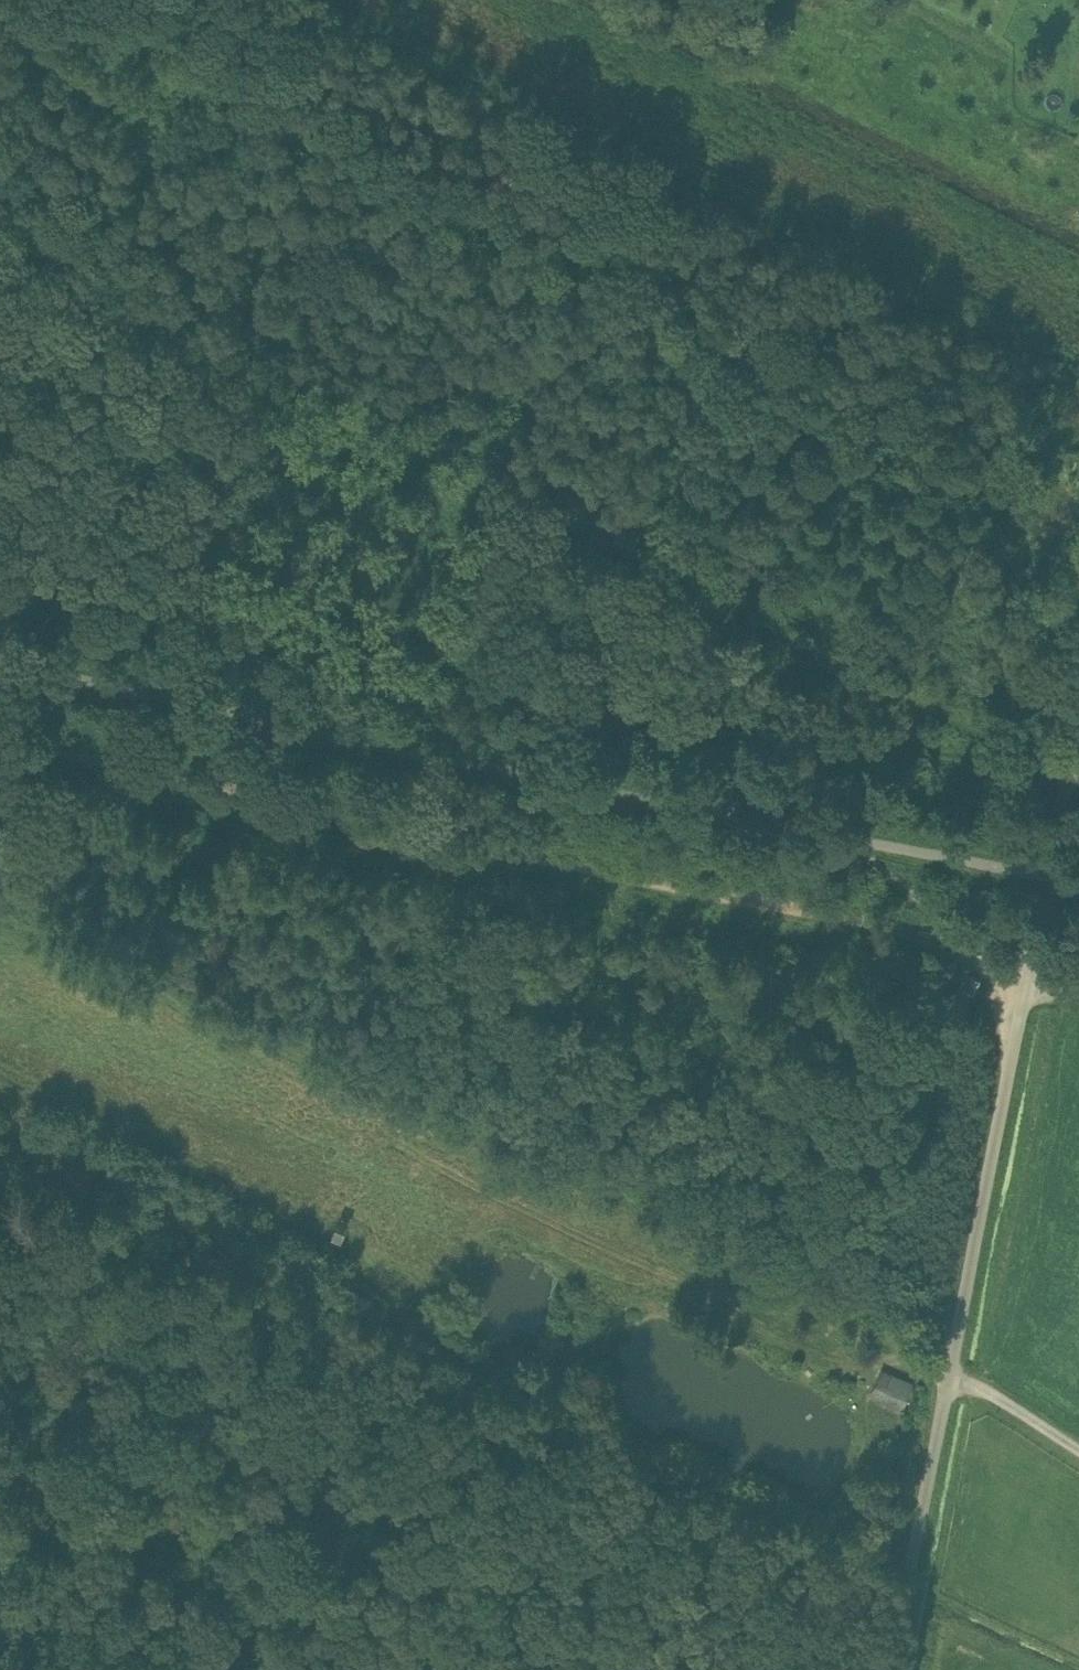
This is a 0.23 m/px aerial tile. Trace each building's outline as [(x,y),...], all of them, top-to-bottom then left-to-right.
[(981,977),(966,970),(959,984),(973,992),(981,977)] [(911,1396),(886,1385),(880,1400),(905,1411),(911,1396)]
